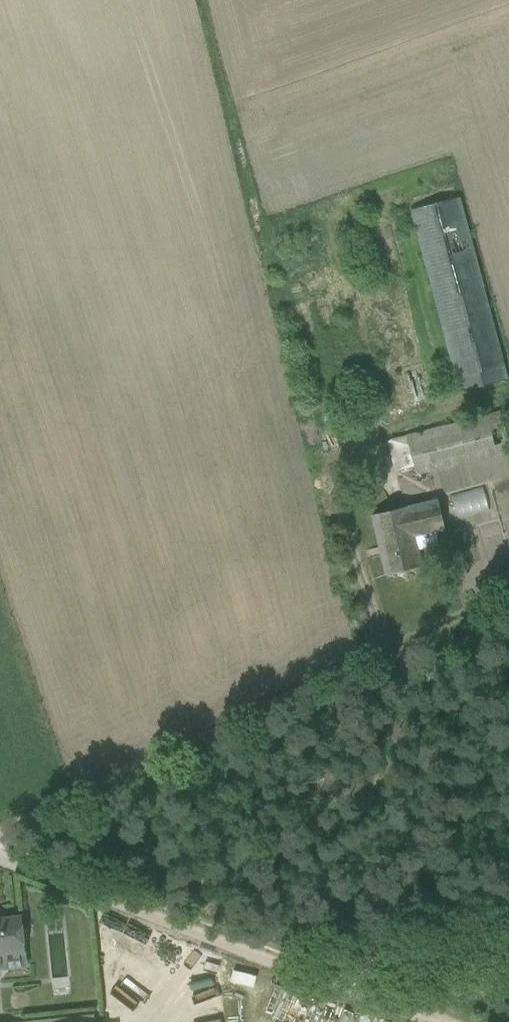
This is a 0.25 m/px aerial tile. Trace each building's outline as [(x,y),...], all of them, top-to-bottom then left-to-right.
[(402,204),(441,389),(492,379),(487,356),(483,357),(475,316),(456,320),(430,199),(402,204)] [(488,414),(396,427),(403,470),(495,456),(488,414)] [(380,469),(401,465),(394,433),(374,437),(380,469)] [(445,511),(473,512),(474,496),(445,496),(445,511)] [(446,531),(438,498),(372,514),(386,573),(421,565),(417,551),(438,546),(435,533),(446,531)] [(23,953),(20,917),(0,919),(0,955),(23,953)] [(89,959),(113,957),(112,933),(88,934),(89,959)] [(120,959),(92,960),(94,1001),(122,1000),(120,959)] [(205,984),(181,986),(183,1020),(207,1018),(205,984)]
